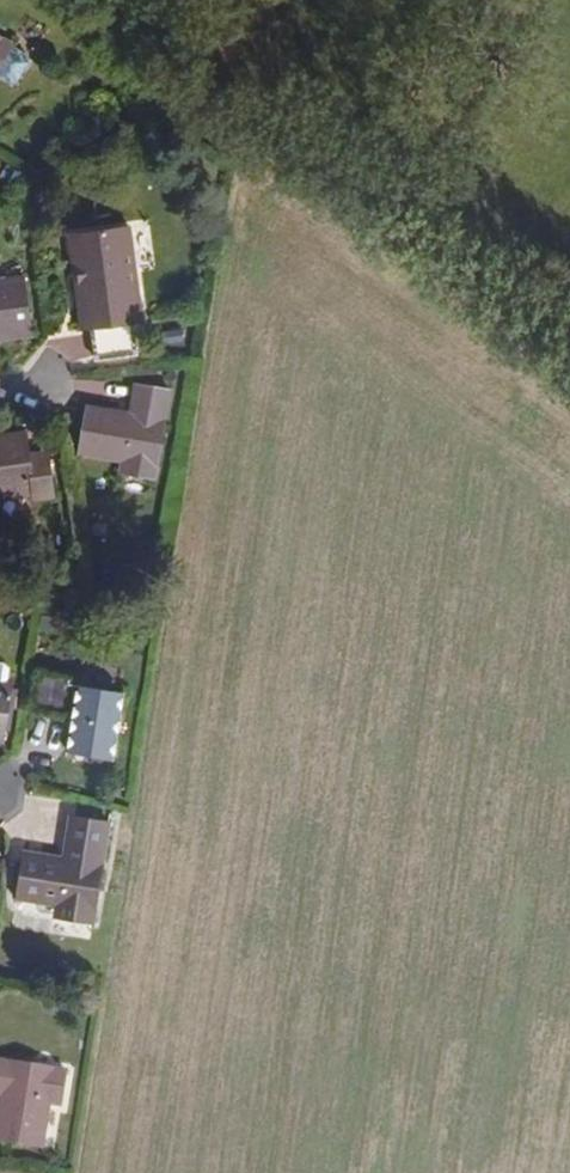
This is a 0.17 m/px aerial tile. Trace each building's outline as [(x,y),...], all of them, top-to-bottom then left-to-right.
[(0,38),(0,65),(11,45),(0,38)] [(84,264),(91,327),(96,326),(99,358),(140,352),(137,321),(144,320),(131,223),(71,233),(75,265),(84,264)] [(82,327),(91,327),(84,264),(75,265),(82,327)] [(33,333),(26,275),(0,278),(0,337),(33,333)] [(128,412),(86,405),(78,454),(121,461),(119,472),(155,478),(170,388),(134,381),(128,412)] [(0,432),(0,490),(35,486),(36,495),(54,493),(50,458),(31,460),(27,428),(0,432)] [(73,675),(42,670),(36,708),(75,715),(70,750),(112,757),(124,693),(72,683),(73,675)] [(4,739),(14,682),(0,679),(0,738),(4,739)] [(69,855),(25,848),(18,895),(60,901),(58,914),(93,918),(109,820),(75,814),(69,855)] [(0,1056),(0,1092),(3,1092),(0,1118),(0,1138),(44,1145),(52,1101),(64,1102),(69,1067),(0,1056)]
